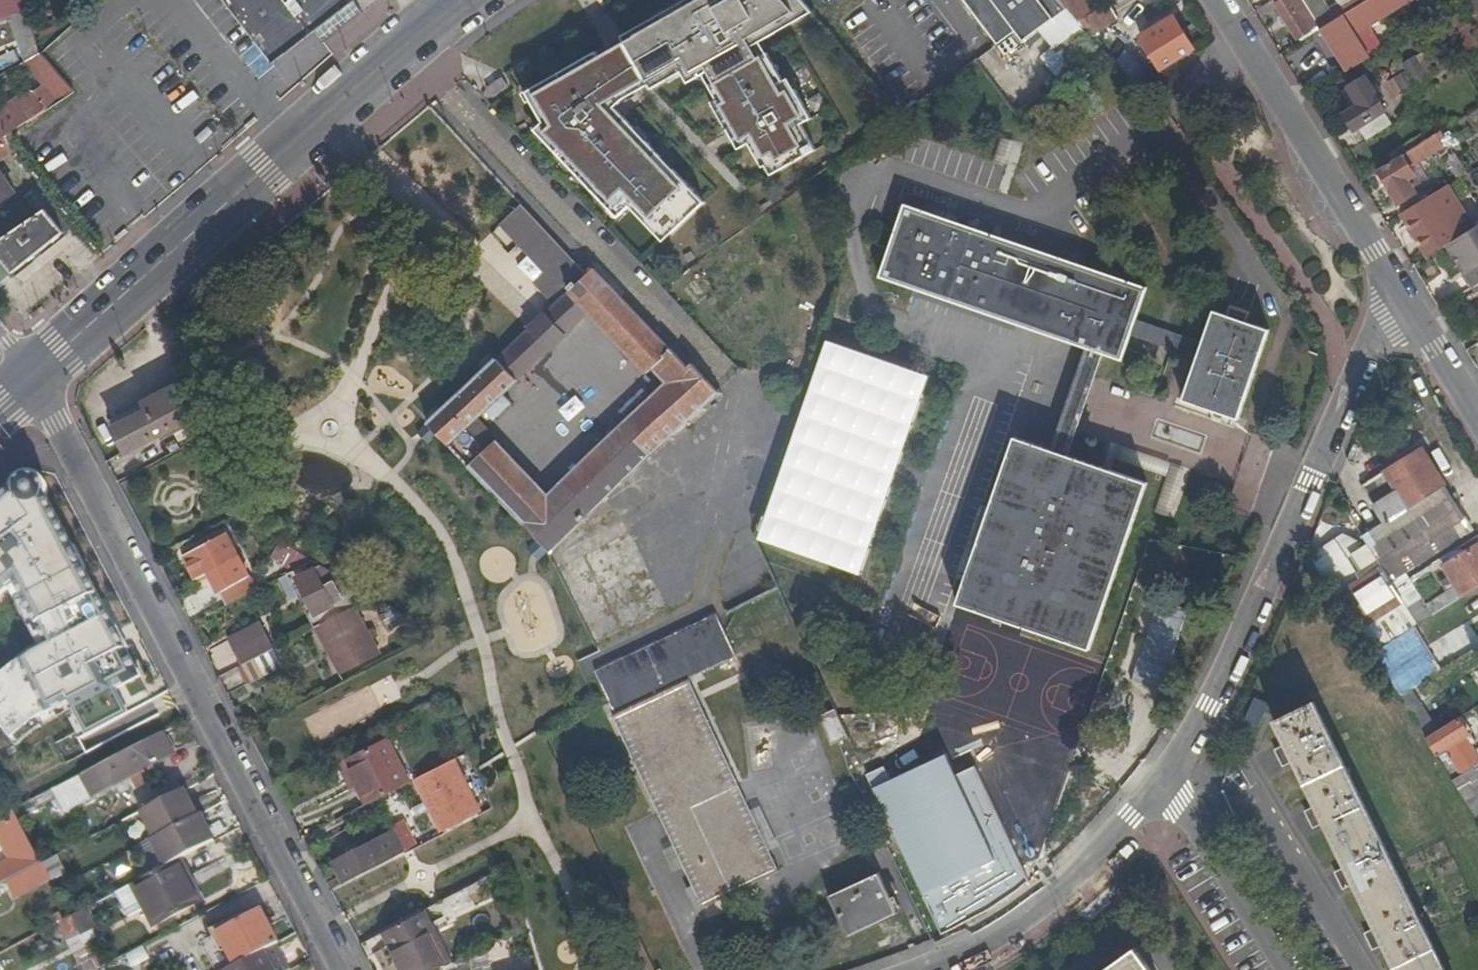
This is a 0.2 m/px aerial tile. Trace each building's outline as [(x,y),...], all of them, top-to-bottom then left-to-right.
[(14,16),(30,10),(26,0),(9,0),(14,16)] [(83,19),(96,7),(93,0),(77,0),(83,19)] [(266,51),(308,18),(332,0),(227,0),(266,51)] [(316,29),(353,0),(332,0),(308,18),(316,29)] [(680,248),(720,209),(622,114),(698,73),(724,79),(785,184),(833,160),(808,130),(824,125),(809,103),(775,50),(831,19),(815,0),(720,0),(550,100),(558,144),(629,222),(648,212),(680,248)] [(1006,58),(1022,41),(1033,32),(1048,47),(1036,57),(1056,80),(1097,43),(1090,35),(1077,20),(1060,0),(962,0),(1006,58)] [(1084,0),(1060,0),(1077,20),(1090,8),(1084,0)] [(1090,35),(1120,16),(1109,0),(1077,20),(1090,35)] [(1280,8),(1301,41),(1316,31),(1297,0),(1294,0),(1280,8)] [(1396,0),(1369,0),(1319,32),(1333,54),(1339,65),(1346,77),(1369,62),(1349,31),(1379,13),(1397,1),(1396,0)] [(1356,0),(1337,0),(1341,8),(1356,0)] [(1464,1),(1474,18),(1477,15),(1477,0),(1466,0),(1464,1)] [(14,16),(10,17),(25,61),(28,59),(45,51),(38,37),(30,10),(14,16)] [(1173,13),(1139,35),(1162,70),(1196,48),(1173,13)] [(1125,48),(1115,59),(1128,70),(1136,60),(1138,59),(1125,48)] [(3,140),(7,137),(76,90),(45,51),(28,59),(57,92),(42,104),(33,86),(0,108),(0,142),(3,140)] [(1389,80),(1393,91),(1434,73),(1426,53),(1402,63),(1406,73),(1389,80)] [(1333,54),(1323,60),(1330,71),(1339,65),(1333,54)] [(1153,76),(1136,60),(1128,70),(1142,82),(1153,76)] [(1345,117),(1356,134),(1390,112),(1378,92),(1372,82),(1369,77),(1351,88),(1362,106),(1345,117)] [(1444,141),(1439,134),(1379,171),(1401,206),(1402,207),(1417,197),(1408,183),(1405,179),(1414,173),(1428,165),(1444,154),(1438,144),(1444,141)] [(0,142),(0,162),(12,153),(3,140),(0,142)] [(19,197),(0,167),(0,209),(19,197)] [(1450,186),(1405,214),(1429,253),(1453,239),(1455,241),(1475,228),(1450,186)] [(523,193),(505,210),(546,264),(532,277),(556,299),(586,270),(523,193)] [(902,202),(876,272),(1084,344),(1102,350),(1117,356),(1125,333),(1131,316),(1142,285),(962,223),(902,202)] [(48,206),(0,240),(0,254),(14,274),(68,236),(48,206)] [(1449,246),(1471,280),(1477,275),(1477,226),(1475,228),(1449,246)] [(586,270),(556,299),(532,322),(432,413),(468,451),(542,530),(550,546),(580,511),(613,477),(634,453),(674,421),(716,388),(690,360),(687,363),(662,338),(620,295),(592,265),(586,270)] [(1267,326),(1210,306),(1199,338),(1193,356),(1179,395),(1236,415),(1267,326)] [(1131,316),(1125,333),(1193,356),(1199,338),(1131,316)] [(1048,448),(1065,454),(1102,350),(1084,344),(1048,448)] [(213,425),(202,378),(176,389),(172,382),(102,413),(123,451),(189,416),(195,435),(213,425)] [(1048,448),(1013,436),(956,602),(1087,647),(1129,524),(1144,481),(1065,454),(1048,448)] [(1359,475),(1387,519),(1447,480),(1420,438),(1419,436),(1359,475)] [(10,581),(40,639),(26,646),(0,666),(0,725),(7,734),(34,712),(64,699),(81,732),(124,710),(112,686),(137,673),(43,492),(42,492),(42,488),(42,484),(41,479),(39,477),(36,474),(33,472),(28,471),(24,470),(20,471),(16,473),(13,475),(11,478),(10,480),(9,482),(9,484),(7,484),(0,490),(0,589),(10,581)] [(1371,544),(1393,578),(1406,570),(1427,557),(1476,526),(1447,480),(1387,519),(1364,534),(1371,544)] [(221,604),(250,589),(221,534),(180,555),(191,577),(205,570),(221,604)] [(1464,592),(1477,582),(1477,537),(1443,560),(1458,583),(1464,592)] [(285,566),(294,549),(280,541),(270,558),(285,566)] [(1333,543),(1307,559),(1368,653),(1398,633),(1418,621),(1393,578),(1371,544),(1354,554),(1367,574),(1358,580),(1333,543)] [(308,557),(273,576),(285,599),(301,591),(317,622),(356,601),(371,593),(357,584),(342,592),(330,570),(308,557)] [(1428,603),(1406,570),(1393,578),(1418,621),(1433,611),(1428,603)] [(1428,603),(1433,611),(1464,592),(1458,583),(1428,603)] [(356,601),(317,622),(342,668),(380,648),(356,601)] [(225,636),(232,652),(265,634),(257,618),(225,636)] [(238,665),(241,663),(272,646),(265,634),(232,652),(238,665)] [(272,646),(241,663),(249,679),(282,662),(275,645),(272,646)] [(704,673),(624,707),(707,902),(786,868),(704,673)] [(1435,729),(1409,687),(1395,696),(1422,737),(1435,729)] [(1255,699),(1247,720),(1265,727),(1273,705),(1255,699)] [(817,715),(828,744),(846,735),(833,707),(817,715)] [(1435,729),(1422,737),(1433,754),(1442,747),(1458,772),(1470,765),(1477,760),(1461,736),(1468,731),(1457,715),(1435,729)] [(1342,720),(1304,739),(1316,762),(1309,765),(1315,779),(1322,776),(1345,824),(1338,827),(1342,835),(1345,841),(1352,837),(1374,884),(1368,888),(1375,901),(1382,898),(1405,944),(1398,947),(1406,961),(1413,958),(1419,969),(1465,969),(1342,720)] [(171,748),(158,726),(75,770),(87,793),(146,762),(171,748)] [(356,784),(366,801),(409,778),(386,735),(343,758),(353,777),(359,774),(363,780),(356,784)] [(454,754),(413,776),(439,829),(481,807),(454,754)] [(343,758),(335,762),(349,788),(356,784),(363,780),(359,774),(353,777),(343,758)] [(1470,765),(1458,772),(1449,778),(1475,821),(1477,819),(1477,778),(1470,765)] [(147,834),(160,862),(171,856),(210,836),(196,809),(193,810),(178,784),(137,806),(151,832),(147,834)] [(0,809),(0,846),(5,855),(0,858),(0,878),(1,877),(38,857),(10,804),(0,809)] [(404,847),(415,842),(402,819),(391,824),(397,835),(404,847)] [(330,859),(342,881),(399,850),(404,847),(397,835),(391,838),(389,835),(378,841),(375,836),(330,859)] [(129,879),(152,920),(194,898),(171,856),(160,862),(129,879)] [(46,873),(38,857),(1,877),(10,893),(46,873)] [(876,857),(826,883),(850,932),(901,908),(894,893),(897,891),(892,880),(888,882),(876,857)] [(207,927),(227,962),(261,944),(271,939),(252,903),(207,927)] [(66,912),(76,931),(90,922),(82,904),(66,912)] [(377,930),(399,969),(433,969),(438,967),(453,959),(422,906),(377,930)] [(66,912),(55,917),(65,936),(76,931),(66,912)] [(83,969),(84,969),(94,965),(83,943),(72,948),(83,969)] [(217,968),(218,969),(275,969),(276,969),(286,964),(279,949),(268,955),(261,944),(227,962),(217,968)]
